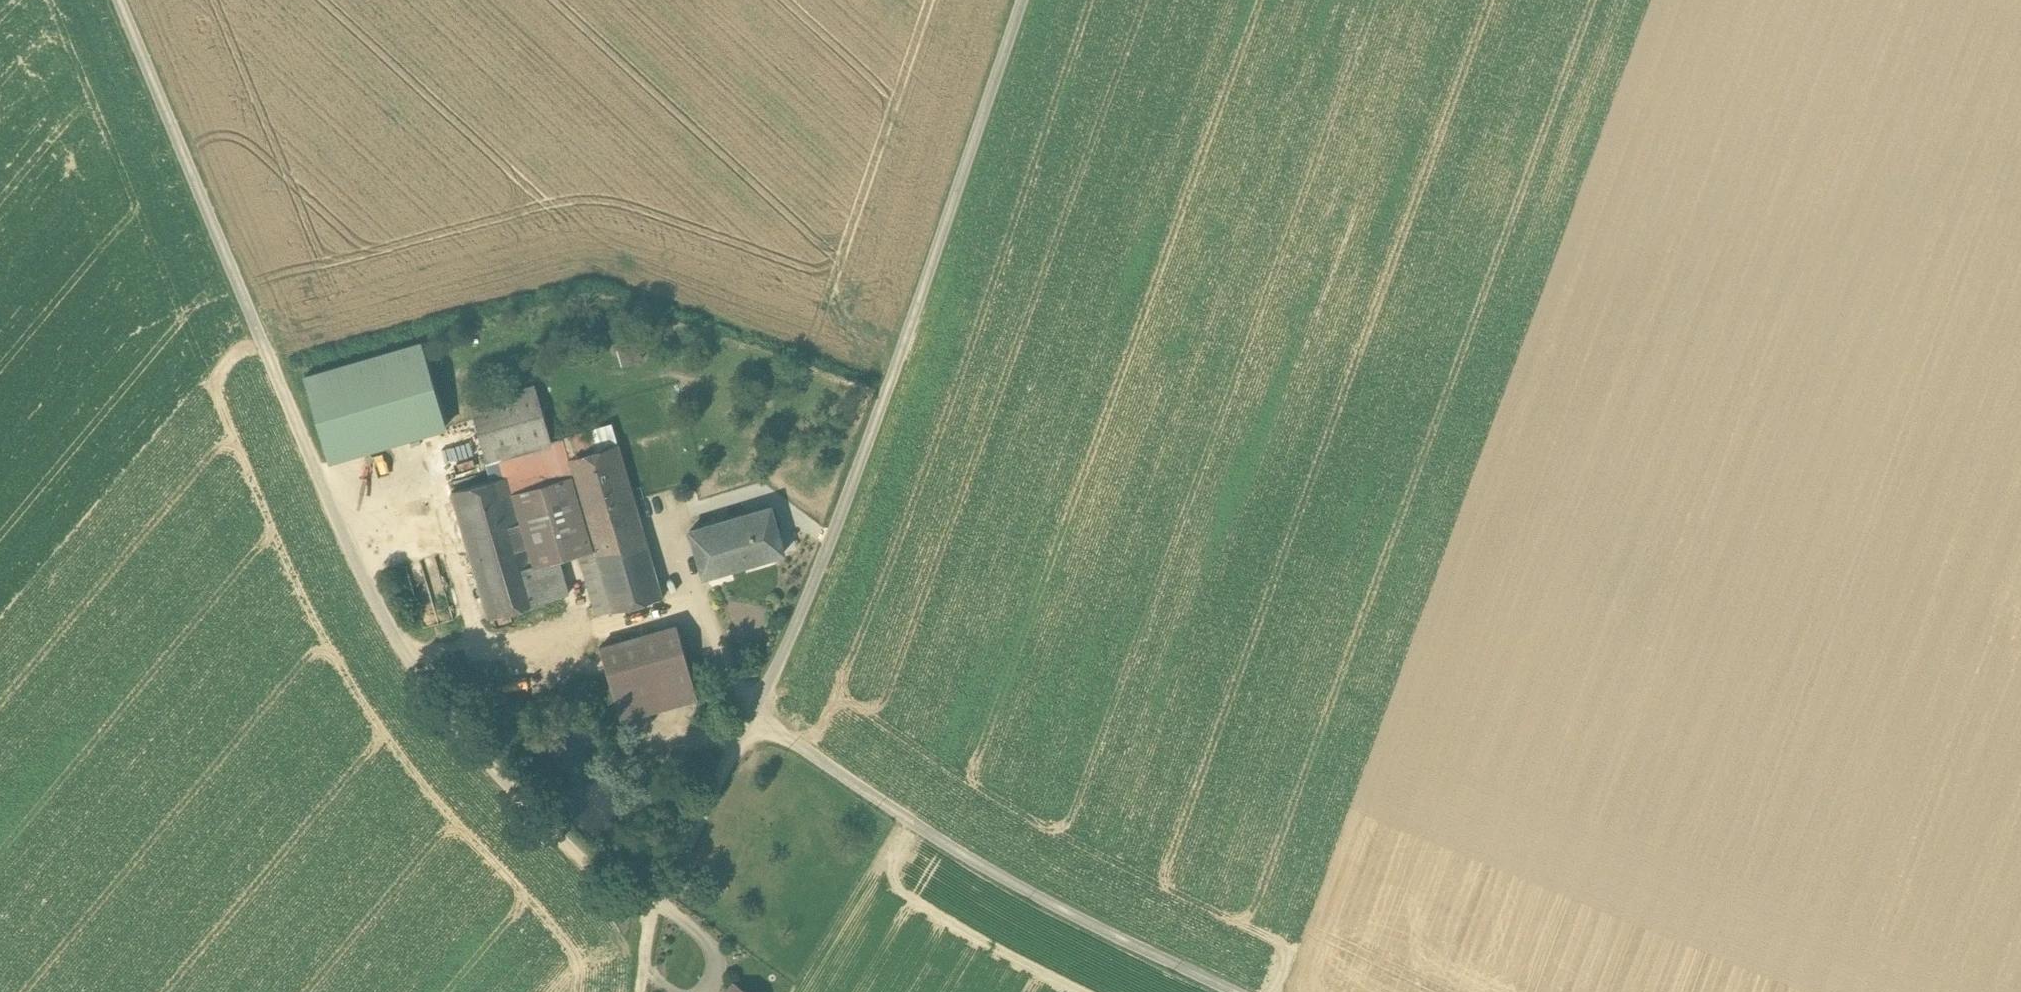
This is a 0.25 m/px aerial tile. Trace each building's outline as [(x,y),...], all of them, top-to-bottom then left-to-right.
[(421,341),(305,375),(330,460),(445,426),(421,341)] [(639,343),(617,349),(621,364),(643,358),(639,343)] [(535,384),(469,403),(486,461),(552,442),(535,384)] [(435,439),(443,466),(462,461),(454,434),(435,439)] [(552,442),(486,461),(492,479),(506,475),(533,566),(559,558),(579,553),(594,548),(583,509),(565,445),(563,439),(552,442)] [(618,443),(569,457),(583,509),(632,494),(618,443)] [(492,479),(451,491),(488,617),(543,601),(543,600),(533,566),(506,475),(492,479)] [(632,494),(583,509),(594,548),(612,609),(662,595),(632,494)] [(770,506),(690,529),(704,576),(784,552),(770,506)] [(612,609),(594,548),(579,553),(597,614),(612,609)] [(559,558),(533,566),(543,600),(569,592),(559,558)] [(677,624),(600,646),(621,719),(698,698),(677,624)]
